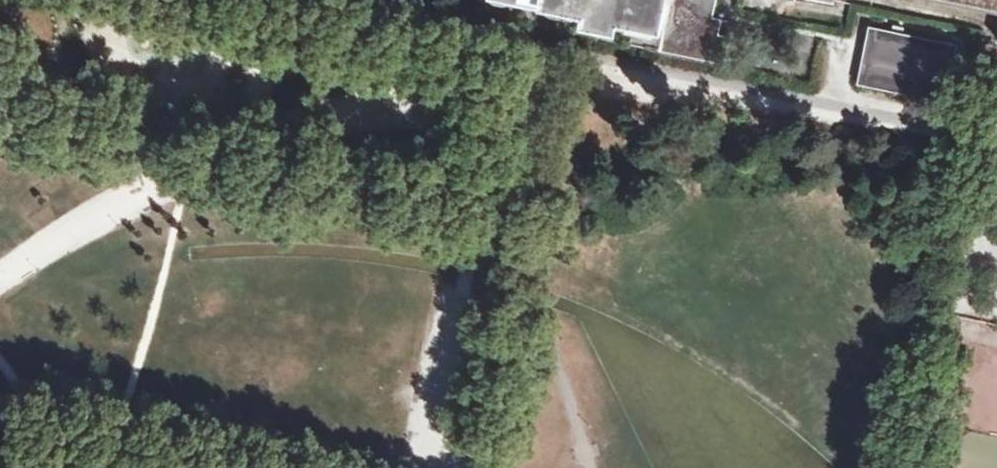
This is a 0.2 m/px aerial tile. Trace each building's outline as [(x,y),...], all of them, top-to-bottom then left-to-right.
[(481,14),(661,51),(672,0),(477,0),(481,14)] [(661,51),(724,64),(730,37),(720,34),(723,20),(714,17),(717,0),(672,0),(661,51)] [(996,14),(996,0),(932,0),(996,14)] [(866,87),(867,82),(878,31),(879,26),(871,25),(870,29),(870,30),(859,81),(859,82),(858,86),(866,87)] [(940,103),(940,98),(951,47),(951,42),(938,38),(932,37),(879,26),(878,31),(867,82),(866,87),(940,103)] [(948,100),(948,99),(958,49),(958,48),(959,43),(951,42),(951,47),(940,98),(940,103),(947,104),(948,100)]
